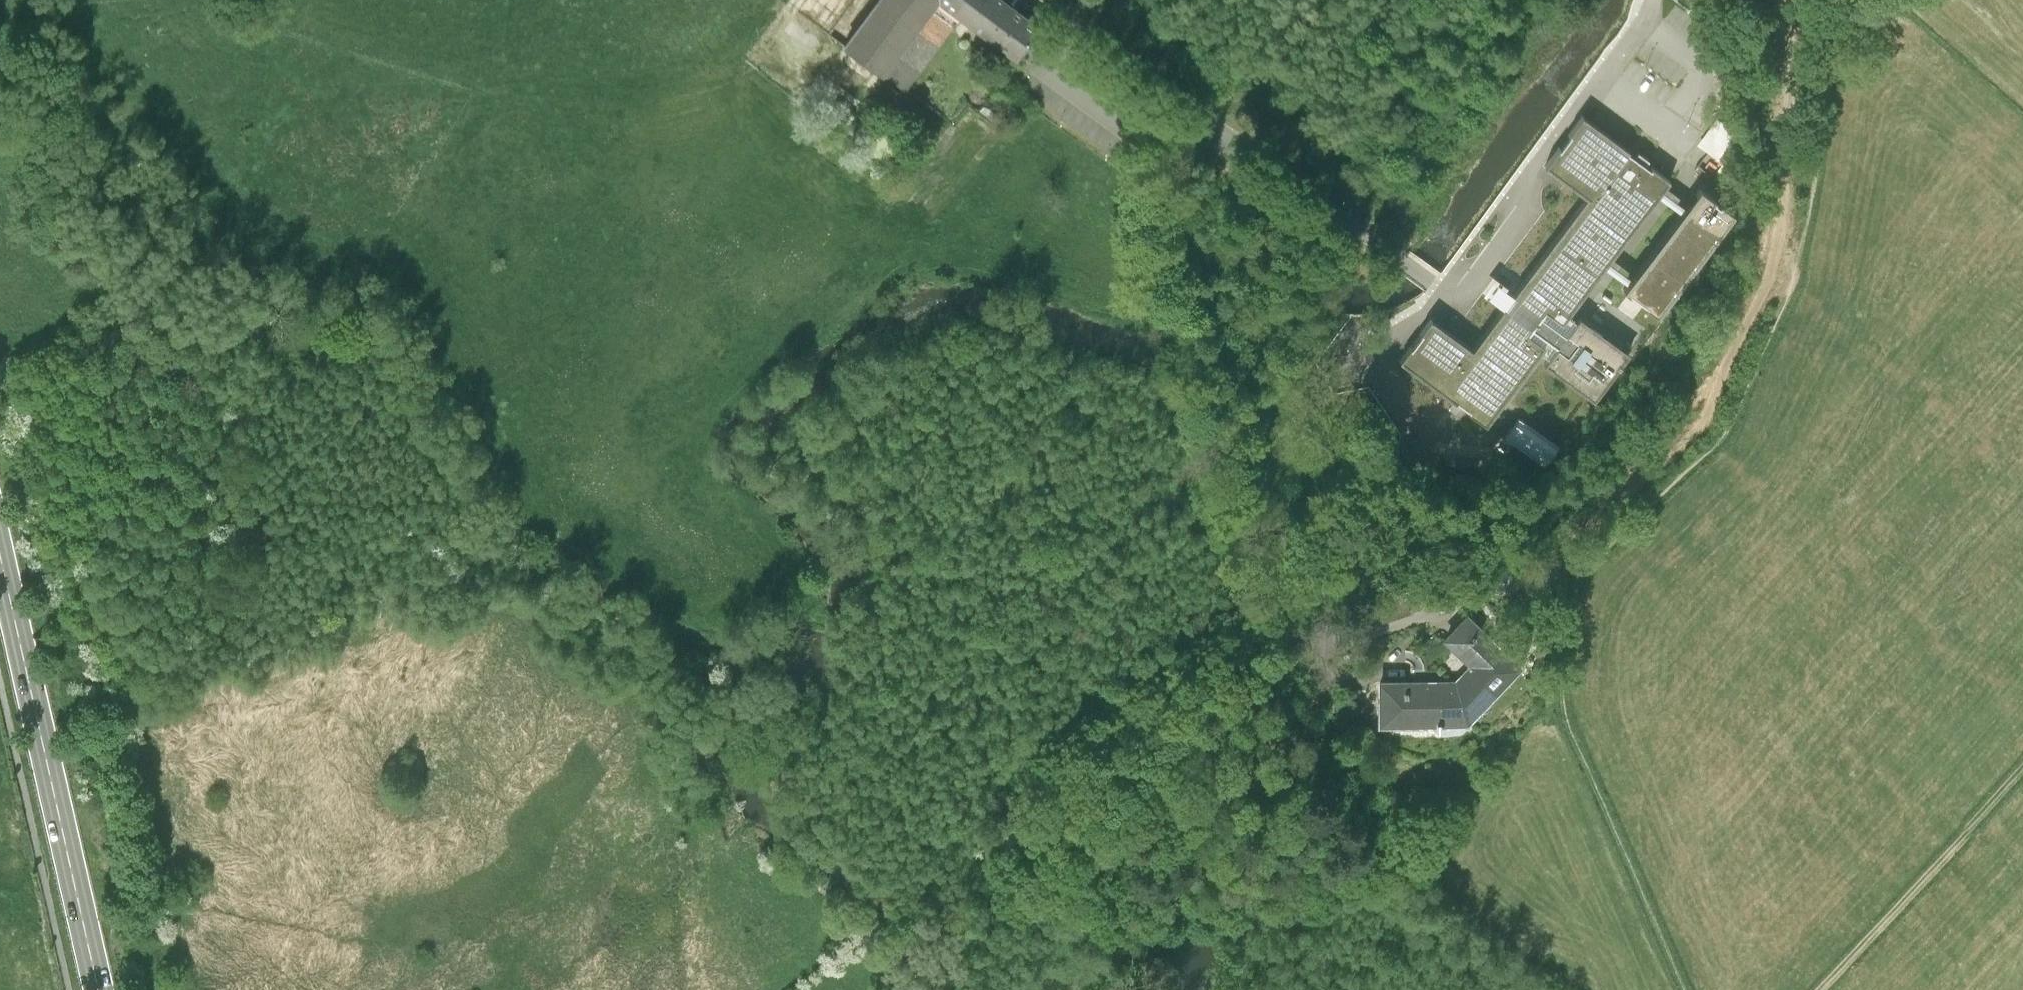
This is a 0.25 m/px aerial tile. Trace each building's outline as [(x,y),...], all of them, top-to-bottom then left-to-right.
[(931,0),(875,0),(843,44),(879,70),(925,7),(931,0)] [(1004,0),(939,0),(1013,54),(1036,23),(1004,0)] [(951,26),(925,7),(879,70),(905,89),(951,26)] [(1546,313),(1564,326),(1671,183),(1653,170),(1651,172),(1628,155),(1630,153),(1584,118),(1547,168),(1589,200),(1474,354),(1431,322),(1400,363),(1487,428),(1545,351),(1528,338),(1533,331),(1560,350),(1546,368),(1596,405),(1631,359),(1582,322),(1568,340),(1541,320),(1546,313)] [(1717,121),(1699,147),(1719,161),(1738,136),(1717,121)] [(1692,200),(1656,249),(1691,276),(1728,226),(1692,200)] [(1506,440),(1545,470),(1559,451),(1519,422),(1506,440)] [(1509,570),(1495,576),(1500,588),(1514,581),(1509,570)] [(1376,718),(1465,717),(1519,663),(1464,609),(1441,632),(1468,659),(1454,674),(1376,675),(1376,718)]
